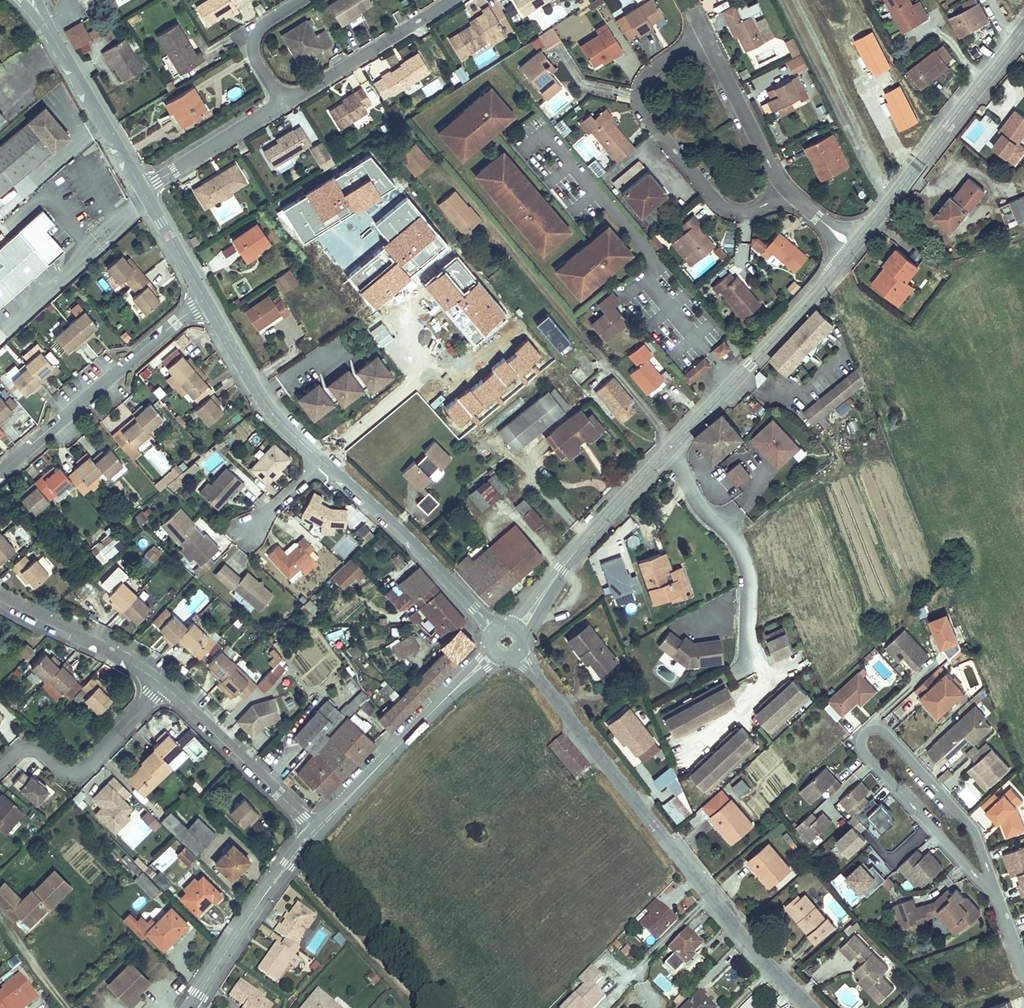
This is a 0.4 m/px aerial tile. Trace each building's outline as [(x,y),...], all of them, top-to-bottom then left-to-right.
[(234,3),(239,0),(206,0),(195,7),(207,25),(223,15),(236,7),(234,3)] [(350,21),(348,18),(360,11),(374,3),(372,0),(337,0),(330,4),(342,25),(350,21)] [(515,2),(521,13),(523,16),(550,0),(513,0),(515,2)] [(588,0),(580,0),(577,2),(581,8),(588,4),(590,3),(588,0)] [(588,4),(591,11),(606,2),(604,0),(595,0),(590,3),(588,4)] [(649,22),(662,13),(654,0),(636,0),(640,5),(616,20),(629,41),(652,26),(651,24),(649,22)] [(886,1),(893,15),(895,14),(904,32),(930,19),(920,1),(913,4),(911,0),(889,0),(886,1)] [(957,33),(966,29),(968,31),(971,29),(972,32),(991,23),(981,2),(978,4),(977,0),(969,0),(962,3),(966,10),(949,18),(957,33)] [(512,18),(521,13),(515,2),(505,8),(512,18)] [(476,17),(478,21),(472,24),(450,38),(462,57),(489,40),(506,30),(490,4),(482,9),(484,13),(476,17)] [(232,16),(239,12),(236,7),(223,15),(225,18),(231,14),(232,16)] [(350,21),(362,14),(360,11),(348,18),(350,21)] [(651,24),(664,16),(662,13),(649,22),(651,24)] [(284,34),(290,44),(295,41),(300,49),(298,55),(307,57),(324,46),(325,49),(334,44),(325,29),(317,35),(307,20),(284,34)] [(92,39),(82,22),(66,31),(76,48),(92,39)] [(98,22),(88,28),(94,38),(104,32),(98,22)] [(200,52),(195,55),(176,23),(157,35),(180,73),(204,58),(200,52)] [(750,24),(742,28),(756,55),(765,50),(750,24)] [(597,35),(608,28),(605,25),(595,31),(597,35)] [(717,33),(721,41),(724,40),(729,49),(738,65),(756,55),(742,28),(734,33),(730,26),(717,33)] [(547,49),(561,40),(552,27),(538,36),(539,37),(544,45),(547,49)] [(613,56),(622,50),(608,28),(597,35),(580,46),(592,65),(601,59),(600,58),(610,52),(613,56)] [(959,38),(972,32),(971,29),(968,31),(966,29),(957,33),(959,38)] [(506,30),(489,40),(491,44),(508,34),(506,30)] [(544,45),(539,37),(531,42),(536,50),(544,45)] [(114,67),(123,82),(142,70),(123,39),(100,53),(104,60),(108,58),(114,67)] [(721,41),(726,50),(729,49),(724,40),(721,41)] [(290,44),(301,60),(307,57),(298,55),(300,49),(295,41),(290,44)] [(788,50),(791,55),(798,51),(795,46),(788,50)] [(943,46),(909,73),(919,86),(931,77),(934,80),(950,68),(947,63),(953,58),(943,46)] [(562,87),(550,74),(545,67),(544,69),(541,65),(543,64),(540,61),(545,56),(540,50),(519,67),(547,100),(562,87)] [(395,94),(433,71),(421,51),(408,60),(409,62),(404,65),(394,72),(392,69),(383,75),(384,77),(393,92),(395,94)] [(802,60),(798,51),(791,55),(795,64),(802,60)] [(601,59),(603,63),(613,56),(610,52),(600,58),(601,59)] [(108,58),(104,60),(110,69),(114,67),(108,58)] [(809,73),(804,62),(792,68),(798,79),(809,73)] [(545,67),(550,74),(556,69),(551,63),(545,67)] [(460,82),(468,79),(463,65),(455,68),(460,82)] [(393,92),(384,77),(375,82),(384,97),(393,92)] [(931,77),(919,86),(922,90),(934,80),(931,77)] [(488,84),(479,93),(480,95),(482,96),(491,88),(488,84)] [(799,84),(768,99),(772,108),(777,117),(780,124),(793,117),(790,111),(801,106),(799,101),(806,98),(799,84)] [(173,110),(182,125),(207,110),(192,85),(165,102),(171,111),(173,110)] [(226,89),(229,99),(243,96),(241,86),(226,89)] [(370,102),(361,87),(355,91),(356,93),(344,101),(329,110),(339,127),(367,110),(364,106),(370,102)] [(512,112),(491,88),(482,96),(480,95),(463,109),(465,112),(456,120),(454,117),(448,122),(449,124),(439,132),(459,156),(469,148),(471,150),(477,145),(475,142),(484,135),(486,137),(493,132),(490,129),(495,125),(498,128),(504,123),(502,120),(512,112)] [(356,93),(355,91),(342,98),(344,101),(356,93)] [(0,146),(0,196),(70,136),(46,107),(0,146)] [(463,109),(462,109),(453,116),(454,117),(456,120),(465,112),(463,109)] [(594,119),(599,125),(591,131),(617,162),(635,147),(609,116),(610,115),(605,109),(594,119)] [(182,125),(173,110),(171,111),(168,113),(177,128),(182,125)] [(1015,110),(998,132),(1001,134),(991,147),(1014,165),(1023,153),(1023,147),(1019,143),(1023,137),(1023,117),(1015,110)] [(512,112),(502,120),(504,123),(505,124),(515,115),(512,112)] [(599,125),(594,119),(590,114),(579,124),(588,134),(591,131),(599,125)] [(562,117),(553,124),(562,135),(571,129),(562,117)] [(446,120),(436,129),(439,132),(449,124),(448,122),(446,120)] [(278,141),(279,143),(276,145),(275,143),(263,150),(273,166),(311,143),(301,126),(294,130),(293,128),(276,138),(278,141)] [(804,148),(808,156),(810,155),(814,164),(812,165),(820,180),(842,169),(836,156),(838,155),(832,144),(836,142),(832,133),(804,148)] [(484,135),(475,142),(477,145),(478,146),(487,138),(486,137),(484,135)] [(322,141),(310,148),(319,163),(331,156),(322,141)] [(414,142),(398,155),(415,174),(430,161),(414,142)] [(836,156),(842,169),(849,166),(836,142),(832,144),(838,155),(836,156)] [(469,148),(459,156),(462,160),(472,151),(471,150),(469,148)] [(500,148),(496,151),(505,161),(508,158),(500,148)] [(496,151),(476,168),(484,178),(481,181),(495,199),(498,196),(506,206),(503,208),(522,230),(525,228),(532,237),(535,235),(544,247),(567,227),(557,215),(554,218),(546,209),(549,206),(544,200),(541,203),(537,198),(540,195),(530,183),(527,186),(520,177),(523,175),(509,158),(508,158),(505,161),(496,151)] [(597,158),(588,164),(596,176),(605,171),(597,158)] [(638,161),(626,171),(635,181),(632,183),(624,173),(613,183),(621,192),(620,193),(639,216),(666,193),(647,170),(646,171),(638,161)] [(246,183),(234,163),(193,189),(205,209),(220,199),(219,197),(230,190),(231,193),(246,183)] [(476,168),(473,171),(481,181),(484,178),(476,168)] [(523,175),(520,177),(527,186),(530,183),(531,183),(523,174),(523,175)] [(985,191),(969,178),(953,198),(951,196),(934,217),(941,223),(943,220),(954,229),(985,191)] [(225,200),(230,197),(231,193),(230,190),(219,197),(220,199),(225,200)] [(463,232),(471,225),(468,222),(475,216),(453,190),(438,202),(463,232)] [(1014,224),(1020,221),(1023,225),(1023,195),(1005,203),(1014,224)] [(498,196),(495,199),(503,208),(506,206),(498,196)] [(866,204),(869,207),(874,200),(871,198),(866,204)] [(999,206),(1008,226),(1014,224),(1005,203),(999,206)] [(557,215),(550,206),(549,206),(546,209),(554,218),(557,215)] [(41,235),(46,231),(55,223),(43,210),(0,249),(0,306),(64,250),(55,240),(50,245),(41,235)] [(698,260),(714,246),(699,229),(695,224),(698,222),(692,215),(681,225),(686,231),(672,243),(681,254),(688,248),(698,260)] [(468,222),(471,225),(478,220),(475,216),(468,222)] [(954,229),(943,220),(941,223),(952,232),(954,229)] [(254,250),(255,252),(269,242),(257,223),(232,240),(243,257),(254,250)] [(606,223),(596,231),(598,233),(599,235),(609,226),(606,223)] [(630,252),(609,226),(599,235),(598,233),(592,239),(595,242),(589,247),(589,246),(580,254),(577,251),(565,261),(566,263),(556,271),(578,296),(588,288),(589,289),(595,283),(594,281),(601,275),(603,277),(622,261),(620,260),(630,252)] [(525,228),(522,230),(530,239),(531,238),(532,237),(525,228)] [(50,245),(55,240),(46,231),(41,235),(50,245)] [(767,246),(765,247),(772,253),(780,260),(794,271),(807,256),(778,232),(767,246)] [(200,243),(195,235),(189,239),(194,247),(200,243)] [(541,250),(544,247),(535,235),(532,237),(531,238),(541,250)] [(750,246),(760,254),(765,247),(767,246),(757,238),(751,238),(750,246)] [(592,239),(586,243),(589,246),(589,247),(595,242),(592,239)] [(577,251),(580,254),(589,246),(586,243),(577,251)] [(233,244),(222,249),(225,256),(236,252),(233,244)] [(718,246),(713,250),(721,259),(726,255),(718,246)] [(772,253),(765,247),(760,254),(766,259),(767,258),(772,253)] [(691,265),(698,260),(688,248),(681,254),(691,265)] [(918,266),(897,249),(885,264),(887,266),(891,270),(878,287),(894,300),(908,283),(906,281),(918,266)] [(254,250),(243,257),(246,261),(257,254),(255,252),(254,250)] [(630,252),(620,260),(622,261),(623,264),(633,255),(630,252)] [(780,260),(772,253),(767,258),(774,264),(777,264),(780,260)] [(124,279),(131,286),(144,275),(131,260),(128,263),(121,255),(107,268),(119,283),(124,279)] [(563,259),(553,267),(556,271),(566,263),(565,261),(563,259)] [(891,270),(887,266),(873,283),(878,287),(891,270)] [(284,291),(297,282),(288,269),(276,278),(284,291)] [(748,290),(745,293),(732,279),(727,273),(712,286),(717,292),(720,290),(743,318),(759,304),(748,290)] [(157,291),(144,275),(131,286),(137,294),(132,298),(145,313),(160,300),(154,293),(157,291)] [(601,275),(594,281),(595,283),(596,285),(604,278),(603,277),(601,275)] [(745,293),(748,290),(736,276),(732,279),(745,293)] [(793,295),(801,287),(794,281),(787,289),(793,295)] [(73,282),(67,288),(71,292),(74,289),(77,287),(73,282)] [(245,282),(236,286),(240,295),(249,291),(245,282)] [(908,283),(894,300),(899,304),(913,287),(908,283)] [(84,301),(87,298),(77,287),(74,289),(84,301)] [(588,288),(578,296),(580,300),(591,291),(589,289),(588,288)] [(612,293),(598,304),(605,312),(592,324),(605,339),(626,322),(613,306),(619,301),(612,293)] [(269,297),(245,313),(257,330),(280,313),(283,317),(290,312),(281,300),(274,305),(269,297)] [(72,310),(78,316),(84,310),(79,304),(72,310)] [(55,306),(49,310),(60,324),(66,320),(55,306)] [(78,316),(69,323),(85,342),(93,334),(91,331),(97,326),(84,310),(78,316)] [(833,325),(817,310),(781,347),(771,358),(787,373),(789,371),(796,364),(797,363),(807,353),(807,352),(817,342),(819,340),(826,333),(833,325)] [(569,340),(547,313),(535,322),(558,349),(569,340)] [(69,323),(54,337),(67,352),(75,345),(77,348),(85,342),(69,323)] [(830,337),(826,333),(819,340),(824,344),(830,337)] [(642,344),(647,349),(650,346),(655,351),(657,349),(648,339),(642,344)] [(722,342),(712,350),(718,357),(728,348),(722,342)] [(807,352),(812,357),(815,353),(817,350),(818,347),(819,344),(817,342),(807,352)] [(23,356),(28,362),(40,351),(42,349),(37,343),(23,356)] [(161,362),(166,367),(181,355),(176,349),(161,362)] [(25,364),(27,367),(40,382),(48,375),(46,372),(53,366),(40,351),(28,362),(25,364)] [(489,369),(494,366),(486,353),(481,355),(489,369)] [(812,357),(807,353),(797,363),(799,364),(802,363),(805,362),(809,360),(812,357)] [(173,375),(179,382),(197,367),(191,360),(188,362),(181,355),(166,367),(173,375)] [(308,413),(314,408),(318,414),(338,399),(343,395),(347,400),(367,385),(372,381),(376,386),(390,375),(375,356),(357,370),(359,374),(357,376),(354,372),(351,373),(349,375),(346,370),(328,385),(330,388),(328,390),(325,386),(322,388),(320,389),(317,384),(305,393),(307,395),(305,397),(303,395),(298,399),(308,413)] [(662,380),(658,375),(658,374),(645,359),(629,372),(646,393),(662,380)] [(708,365),(702,359),(681,377),(687,383),(708,365)] [(61,370),(55,364),(53,366),(46,372),(48,375),(51,378),(61,370)] [(796,364),(789,371),(794,376),(801,369),(796,364)] [(6,373),(12,380),(21,372),(15,365),(6,373)] [(35,391),(43,384),(40,382),(27,367),(21,372),(12,380),(25,394),(32,388),(35,391)] [(201,378),(205,375),(197,367),(179,382),(186,391),(192,397),(207,385),(201,378)] [(146,368),(140,373),(144,378),(150,373),(146,368)] [(859,368),(803,412),(812,424),(865,382),(859,368)] [(658,375),(662,380),(666,384),(672,379),(664,369),(658,374),(658,375)] [(179,382),(173,375),(167,380),(174,387),(175,386),(179,382)] [(628,406),(632,403),(611,378),(596,390),(606,403),(608,401),(618,413),(616,414),(622,422),(633,413),(628,406)] [(371,390),(376,386),(372,381),(367,385),(371,390)] [(186,391),(179,382),(175,386),(182,394),(186,391)] [(158,398),(166,393),(160,384),(152,390),(158,398)] [(199,405),(213,394),(213,393),(207,385),(192,397),(199,405)] [(513,451),(563,411),(547,391),(497,431),(513,451)] [(219,402),(213,394),(199,405),(195,409),(208,424),(222,411),(216,404),(219,402)] [(342,404),(347,400),(343,395),(338,399),(342,404)] [(7,419),(5,416),(12,410),(0,396),(0,426),(7,419)] [(846,399),(836,408),(842,415),(852,407),(846,399)] [(608,401),(606,403),(616,414),(618,413),(608,401)] [(131,414),(134,417),(147,432),(162,419),(149,404),(142,411),(139,407),(131,414)] [(313,418),(318,414),(314,408),(308,413),(313,418)] [(565,452),(574,445),(570,441),(581,432),(585,436),(594,428),(580,410),(550,434),(565,452)] [(694,437),(714,460),(742,437),(723,414),(694,437)] [(135,447),(149,434),(147,432),(134,417),(127,423),(129,426),(114,439),(132,459),(140,452),(135,447)] [(774,419),(752,439),(759,446),(761,444),(764,448),(763,451),(778,468),(793,454),(787,447),(794,441),(774,419)] [(846,422),(849,431),(858,429),(855,419),(846,422)] [(127,423),(112,436),(114,439),(129,426),(127,423)] [(585,436),(581,439),(590,441),(599,434),(594,428),(585,436)] [(574,445),(578,442),(581,439),(585,436),(581,432),(570,441),(574,445)] [(560,456),(565,452),(550,434),(545,438),(560,456)] [(139,444),(145,452),(153,446),(147,438),(139,444)] [(225,444),(220,439),(212,446),(218,451),(225,444)] [(433,441),(423,451),(426,454),(438,466),(440,468),(450,458),(433,441)] [(794,441),(787,447),(793,454),(800,448),(794,441)] [(574,445),(565,452),(569,458),(578,450),(578,442),(574,445)] [(265,483),(271,476),(279,468),(289,457),(273,443),(250,468),(265,483)] [(92,459),(102,470),(108,477),(123,464),(111,449),(103,455),(100,452),(92,459)] [(102,470),(92,459),(87,453),(79,459),(82,462),(79,464),(75,468),(76,469),(68,477),(72,482),(82,493),(90,485),(88,482),(102,470)] [(438,466),(426,454),(416,463),(428,476),(438,466)] [(210,471),(221,462),(215,455),(204,463),(210,471)] [(414,461),(402,473),(408,479),(410,478),(414,482),(412,483),(419,490),(422,486),(431,478),(428,476),(416,463),(414,461)] [(737,485),(750,475),(739,461),(726,471),(737,485)] [(171,471),(176,477),(177,476),(182,472),(177,466),(171,471)] [(57,494),(72,482),(68,477),(59,467),(52,473),(49,470),(34,483),(45,496),(53,490),(57,494)] [(210,485),(200,496),(215,510),(235,488),(237,490),(243,484),(226,468),(210,485)] [(281,470),(279,468),(271,476),(274,479),(281,470)] [(90,485),(93,489),(105,479),(108,477),(102,470),(88,482),(90,485)] [(159,491),(166,485),(176,477),(171,471),(155,485),(159,491)] [(507,488),(494,473),(486,480),(499,495),(507,488)] [(730,475),(722,480),(732,498),(739,493),(730,475)] [(166,485),(172,491),(182,482),(177,476),(176,477),(166,485)] [(109,486),(113,483),(108,477),(105,479),(109,486)] [(476,488),(489,503),(499,495),(486,480),(476,488)] [(198,493),(200,496),(210,485),(208,482),(198,493)] [(49,501),(45,496),(34,483),(26,490),(29,493),(21,499),(34,514),(49,501)] [(422,486),(419,490),(424,495),(428,492),(422,486)] [(468,495),(481,510),(489,503),(476,488),(468,495)] [(45,496),(49,501),(57,494),(53,490),(45,496)] [(427,513),(438,502),(428,492),(424,495),(416,503),(427,513)] [(319,504),(322,498),(313,493),(301,515),(320,526),(334,527),(345,527),(346,510),(330,509),(319,504)] [(468,495),(464,498),(477,513),(481,510),(468,495)] [(535,529),(543,522),(523,499),(514,506),(535,529)] [(176,540),(193,525),(194,524),(179,508),(161,525),(176,541),(176,540)] [(299,533),(304,528),(295,520),(291,525),(299,533)] [(193,525),(176,540),(183,547),(193,558),(199,565),(208,558),(218,549),(212,542),(209,544),(202,535),(193,525)] [(363,525),(356,532),(366,543),(373,536),(363,525)] [(334,527),(320,526),(320,533),(334,534),(334,527)] [(468,557),(467,556),(453,568),(488,603),(541,557),(515,526),(499,539),(507,549),(498,556),(490,547),(484,553),(473,562),(468,557)] [(209,544),(212,542),(204,533),(202,535),(209,544)] [(116,534),(93,551),(103,564),(125,547),(116,534)] [(2,535),(0,537),(0,562),(1,563),(15,550),(2,535)] [(287,578),(298,568),(310,557),(307,553),(312,549),(303,539),(298,543),(297,543),(299,546),(287,557),(282,552),(277,547),(267,556),(287,578)] [(507,549),(499,539),(490,547),(498,556),(507,549)] [(146,573),(164,553),(153,543),(135,564),(146,573)] [(293,543),(282,552),(287,557),(299,546),(297,543),(298,543),(293,543)] [(193,558),(183,547),(179,550),(190,561),(193,558)] [(473,562),(484,553),(478,547),(468,557),(473,562)] [(667,573),(671,571),(664,553),(660,554),(667,573)] [(406,563),(398,554),(392,560),(401,568),(406,563)] [(676,579),(674,580),(671,571),(667,573),(660,554),(639,561),(654,603),(671,597),(681,593),(676,579)] [(31,562),(25,555),(12,566),(24,581),(27,579),(33,586),(48,574),(36,559),(31,562)] [(636,575),(629,578),(621,556),(601,564),(613,597),(632,590),(633,592),(641,589),(636,575)] [(313,560),(310,557),(298,568),(301,571),(313,560)] [(365,573),(351,557),(332,575),(343,587),(355,575),(359,579),(365,573)] [(193,571),(198,577),(213,563),(208,558),(199,565),(193,571)] [(213,576),(219,581),(228,570),(223,565),(213,576)] [(405,592),(412,601),(413,600),(433,585),(419,568),(398,585),(405,592)] [(676,579),(681,593),(671,597),(672,600),(689,594),(680,568),(671,571),(674,580),(676,579)] [(233,588),(259,611),(272,596),(262,587),(257,587),(257,582),(246,573),(240,580),(228,570),(219,581),(230,590),(233,588)] [(127,574),(121,580),(129,588),(135,582),(127,574)] [(112,605),(120,612),(136,594),(129,588),(121,580),(108,595),(115,602),(112,605)] [(413,600),(419,607),(439,591),(433,585),(413,600)] [(412,601),(405,592),(398,598),(390,589),(384,595),(398,612),(412,601)] [(445,641),(459,628),(466,622),(439,591),(419,607),(438,628),(435,630),(445,641)] [(151,608),(136,594),(120,612),(127,619),(130,616),(137,622),(151,608)] [(159,628),(173,615),(166,608),(153,623),(159,628)] [(941,648),(960,640),(948,610),(929,617),(941,648)] [(421,618),(415,611),(411,614),(417,622),(421,618)] [(171,645),(177,639),(187,628),(173,615),(159,628),(166,635),(163,638),(171,645)] [(207,636),(213,630),(198,617),(193,622),(207,636)] [(193,622),(187,628),(177,639),(184,646),(187,643),(194,650),(207,636),(193,622)] [(582,652),(589,661),(598,674),(610,665),(617,661),(588,623),(567,640),(579,655),(582,652)] [(786,633),(784,627),(775,632),(777,637),(786,633)] [(378,718),(389,730),(474,644),(459,628),(445,641),(441,645),(446,650),(378,718)] [(720,639),(698,642),(695,645),(684,637),(681,641),(669,631),(658,644),(676,659),(678,657),(687,664),(698,662),(699,665),(723,661),(720,639)] [(905,631),(886,648),(899,662),(904,657),(915,669),(923,662),(919,659),(925,653),(905,631)] [(786,633),(777,637),(775,632),(767,635),(777,660),(785,657),(784,654),(790,652),(794,650),(786,633)] [(412,635),(391,647),(398,659),(419,648),(412,635)] [(201,657),(209,649),(214,643),(215,643),(207,636),(194,650),(201,657)] [(355,641),(346,647),(353,657),(362,651),(355,641)] [(945,647),(948,655),(963,650),(960,642),(945,647)] [(19,651),(26,657),(34,650),(27,643),(19,651)] [(194,650),(187,643),(184,646),(191,653),(194,650)] [(214,643),(209,649),(216,656),(221,650),(214,643)] [(227,645),(221,651),(235,663),(240,658),(227,645)] [(282,658),(274,649),(270,652),(274,656),(268,662),(273,667),(277,663),(282,658)] [(201,657),(194,650),(191,653),(198,659),(201,657)] [(220,681),(234,667),(236,664),(235,663),(221,651),(221,650),(216,656),(208,665),(215,671),(212,674),(220,681)] [(586,663),(589,661),(582,652),(579,655),(586,663)] [(45,681),(48,678),(62,664),(54,657),(51,660),(44,653),(31,667),(45,681)] [(928,657),(925,653),(919,659),(923,662),(928,657)] [(676,659),(686,666),(699,665),(698,662),(687,664),(678,657),(676,659)] [(899,662),(910,674),(915,669),(904,657),(899,662)] [(64,661),(62,664),(48,678),(63,693),(75,680),(76,678),(69,671),(72,668),(64,661)] [(284,670),(277,663),(273,667),(257,685),(264,692),(284,670)] [(884,677),(888,672),(880,663),(875,668),(884,677)] [(234,667),(220,681),(217,684),(224,690),(227,688),(234,694),(238,690),(246,697),(257,685),(249,679),(248,680),(234,667)] [(875,692),(858,673),(828,701),(841,716),(857,702),(860,705),(875,692)] [(946,673),(938,680),(933,674),(924,683),(915,692),(920,698),(925,693),(939,709),(961,688),(946,673)] [(108,689),(94,674),(82,687),(89,694),(85,698),(99,712),(113,698),(106,691),(108,689)] [(63,693),(48,678),(45,681),(42,684),(57,699),(63,693)] [(807,692),(794,678),(792,680),(787,685),(785,683),(785,682),(779,687),(780,688),(781,690),(775,696),(773,695),(772,694),(760,705),(761,705),(763,707),(758,711),(756,714),(769,728),(776,721),(779,724),(790,714),(788,711),(794,704),(797,708),(803,702),(800,699),(807,692)] [(344,685),(351,694),(358,689),(351,679),(344,685)] [(70,699),(74,695),(82,687),(75,680),(63,693),(70,699)] [(725,685),(723,682),(714,686),(717,690),(725,685)] [(393,700),(399,694),(388,683),(382,688),(393,700)] [(734,702),(725,685),(717,690),(714,686),(701,694),(703,697),(686,706),(684,702),(670,710),(672,714),(664,718),(673,735),(676,733),(681,730),(683,733),(683,734),(697,726),(696,725),(695,723),(700,720),(706,717),(712,714),(713,716),(714,717),(727,710),(727,709),(726,707),(731,704),(734,702)] [(85,698),(89,694),(82,687),(74,695),(81,702),(85,698)] [(781,690),(780,688),(773,695),(775,696),(781,690)] [(965,693),(961,688),(939,709),(925,693),(920,698),(938,718),(965,693)] [(810,695),(807,692),(800,699),(803,702),(810,695)] [(701,694),(684,702),(686,706),(703,697),(701,694)] [(354,710),(360,705),(366,699),(362,695),(357,701),(354,698),(348,704),(354,710)] [(252,705),(237,721),(250,733),(257,725),(260,728),(264,724),(281,718),(274,698),(252,705)] [(374,708),(366,699),(360,705),(369,713),(374,708)] [(314,754),(330,736),(328,735),(324,731),(341,712),(328,700),(295,737),(314,754)] [(797,708),(794,704),(788,711),(790,714),(797,708)] [(615,728),(625,741),(636,754),(653,741),(654,740),(627,707),(607,724),(612,731),(615,728)] [(985,719),(975,708),(961,721),(964,723),(958,729),(955,726),(934,746),(935,746),(928,753),(937,763),(944,756),(947,760),(968,740),(973,745),(991,729),(983,721),(985,719)] [(672,714),(670,710),(662,715),(664,718),(672,714)] [(328,735),(345,716),(341,712),(324,731),(328,735)] [(348,717),(330,736),(331,737),(357,761),(375,743),(348,717)] [(776,721),(769,728),(772,731),(779,724),(776,721)] [(964,723),(961,721),(955,726),(958,729),(964,723)] [(257,725),(250,733),(253,736),(260,728),(257,725)] [(755,741),(742,727),(740,729),(735,733),(733,731),(733,730),(721,741),(722,742),(724,744),(719,748),(714,753),(710,757),(708,755),(707,754),(696,765),(697,765),(698,767),(694,772),(691,774),(704,788),(711,781),(714,784),(726,774),(723,771),(737,758),(739,761),(751,750),(748,747),(755,741)] [(622,743),(625,741),(615,728),(612,731),(622,743)] [(153,747),(155,749),(166,761),(181,747),(165,730),(158,737),(161,740),(153,747)] [(548,748),(575,779),(588,768),(561,736),(548,748)] [(295,771),(323,798),(357,761),(331,737),(300,771),(297,769),(295,771)] [(659,748),(653,741),(636,754),(643,762),(659,748)] [(758,744),(755,741),(748,747),(751,750),(758,744)] [(986,744),(970,758),(975,764),(973,766),(991,786),(1009,769),(986,744)] [(171,766),(166,761),(155,749),(142,762),(143,764),(146,767),(144,769),(143,768),(131,779),(144,793),(171,766)] [(739,761),(737,758),(723,771),(726,774),(739,761)] [(146,767),(143,764),(129,777),(131,779),(143,768),(144,769),(146,767)] [(985,791),(991,786),(973,766),(967,772),(985,791)] [(831,795),(841,786),(825,768),(799,792),(810,804),(826,790),(831,795)] [(29,779),(22,773),(13,785),(37,804),(38,803),(46,793),(48,791),(35,780),(33,782),(29,779)] [(124,800),(130,794),(114,777),(93,798),(103,807),(96,813),(115,833),(131,817),(126,812),(119,805),(124,800)] [(741,779),(731,787),(739,797),(749,788),(741,779)] [(711,781),(704,788),(707,791),(714,784),(711,781)] [(855,815),(868,803),(863,797),(869,792),(860,782),(839,802),(853,817),(855,815)] [(159,788),(146,796),(153,807),(166,799),(159,788)] [(1006,838),(1023,832),(1023,829),(1016,808),(1022,802),(1010,789),(999,800),(994,794),(981,806),(997,825),(1002,820),(1004,825),(1001,826),(1006,838)] [(711,816),(730,800),(720,790),(702,806),(711,816)] [(79,791),(72,797),(81,808),(88,801),(79,791)] [(5,833),(23,810),(2,793),(0,795),(0,829),(5,833)] [(51,797),(46,793),(38,803),(43,807),(51,797)] [(243,797),(228,811),(242,825),(250,818),(252,821),(259,814),(243,797)] [(896,822),(891,816),(894,814),(883,802),(880,804),(874,798),(868,803),(855,815),(864,824),(870,819),(883,834),(896,822)] [(725,831),(723,833),(731,842),(752,824),(731,799),(730,800),(711,816),(710,817),(716,824),(718,823),(725,831)] [(126,812),(131,807),(124,800),(119,805),(126,812)] [(681,806),(674,813),(679,818),(686,811),(681,806)] [(147,809),(141,815),(154,829),(161,822),(147,809)] [(812,813),(796,827),(810,842),(832,822),(823,813),(817,818),(812,813)] [(837,841),(849,854),(866,838),(859,831),(866,826),(864,824),(855,815),(853,817),(849,820),(854,825),(837,841)] [(216,835),(198,817),(191,824),(209,842),(216,835)] [(197,855),(209,842),(191,824),(187,828),(179,821),(171,829),(197,855)] [(718,823),(716,824),(723,833),(725,831),(718,823)] [(478,825),(471,832),(479,839),(485,832),(478,825)] [(786,832),(782,835),(788,843),(793,840),(786,832)] [(764,875),(761,877),(769,886),(790,868),(768,843),(748,861),(754,868),(756,866),(764,875)] [(221,851),(224,853),(215,862),(231,878),(249,859),(233,844),(231,846),(228,844),(221,851)] [(188,865),(195,858),(184,847),(177,854),(188,865)] [(1002,856),(1009,873),(1011,872),(1013,877),(1021,874),(1023,883),(1023,848),(1002,856)] [(922,858),(917,851),(898,868),(904,875),(908,872),(919,884),(922,887),(942,868),(931,856),(927,859),(924,856),(922,858)] [(145,872),(146,871),(148,868),(142,861),(138,865),(145,872)] [(881,884),(886,879),(873,865),(870,868),(864,862),(847,877),(860,892),(862,890),(868,896),(881,884)] [(756,866),(754,868),(761,877),(764,875),(756,866)] [(155,876),(148,868),(146,871),(153,878),(155,876)] [(52,870),(21,900),(19,901),(15,897),(16,895),(3,882),(0,886),(0,887),(4,891),(0,896),(0,905),(3,908),(8,902),(22,916),(29,924),(38,916),(36,914),(45,906),(46,908),(68,886),(52,870)] [(155,876),(153,878),(164,889),(171,883),(160,872),(155,876)] [(834,877),(838,883),(846,878),(842,872),(834,877)] [(919,884),(908,872),(904,875),(915,887),(919,884)] [(160,890),(143,873),(137,878),(154,896),(160,890)] [(203,876),(198,881),(187,892),(181,897),(197,913),(212,899),(215,902),(221,895),(203,876)] [(183,888),(187,892),(198,881),(194,877),(183,888)] [(894,886),(887,879),(886,879),(881,884),(888,891),(894,886)] [(952,895),(949,891),(935,903),(938,911),(952,927),(963,917),(969,923),(971,925),(981,916),(981,913),(968,899),(966,901),(964,902),(962,900),(964,898),(957,890),(952,895)] [(800,919),(790,907),(800,898),(797,894),(784,906),(798,922),(800,919)] [(826,919),(805,894),(800,898),(790,907),(800,919),(798,922),(816,943),(835,926),(828,918),(826,919)] [(913,899),(894,907),(903,930),(912,927),(918,925),(917,923),(929,919),(929,918),(924,906),(916,909),(913,899)] [(675,921),(655,900),(646,910),(650,914),(640,925),(655,940),(675,921)] [(1,909),(15,922),(22,916),(8,902),(3,908),(1,909)] [(275,930),(286,937),(296,944),(301,937),(316,915),(299,902),(291,914),(288,918),(283,925),(280,923),(275,930)] [(167,937),(170,940),(187,925),(171,908),(156,923),(147,932),(160,944),(167,937)] [(937,915),(954,934),(958,933),(969,923),(963,917),(952,927),(938,911),(937,915)] [(131,913),(124,920),(133,930),(140,923),(138,921),(131,913)] [(140,923),(133,930),(141,938),(147,932),(156,923),(151,918),(147,922),(142,917),(138,921),(140,923)] [(667,949),(673,955),(663,965),(673,975),(683,965),(684,966),(693,958),(691,956),(701,945),(686,930),(667,949)] [(338,933),(333,939),(341,946),(346,940),(338,933)] [(872,984),(866,990),(879,1003),(894,989),(881,976),(888,969),(855,934),(840,949),(852,960),(856,956),(862,963),(854,972),(861,979),(864,976),(872,984)] [(160,944),(163,948),(170,940),(167,937),(160,944)] [(299,946),(296,944),(286,937),(282,944),(277,941),(272,949),(274,950),(272,953),(269,952),(258,968),(276,980),(300,947),(299,946)] [(619,949),(613,943),(611,945),(617,951),(619,949)] [(11,968),(20,964),(17,956),(7,961),(11,968)] [(315,959),(308,965),(314,972),(321,966),(315,959)] [(129,1003),(138,994),(150,981),(131,962),(109,984),(129,1003)] [(602,997),(592,986),(600,978),(589,967),(577,980),(583,986),(561,1007),(591,1007),(602,997)] [(373,972),(367,976),(373,985),(379,981),(373,972)] [(23,1001),(26,1006),(37,998),(20,976),(2,989),(4,991),(0,994),(0,1007),(14,1007),(23,1001)] [(861,979),(858,982),(866,990),(872,984),(864,976),(861,979)] [(247,1002),(246,1004),(243,1007),(269,1007),(263,1004),(261,1000),(264,997),(265,997),(266,995),(241,978),(230,994),(240,1000),(244,999),(247,1002)] [(925,993),(917,985),(905,996),(913,1004),(925,993)] [(321,987),(301,1007),(344,1007),(321,987)] [(671,1003),(676,1007),(687,995),(683,991),(671,1003)] [(684,1007),(717,1007),(700,992),(684,1007)] [(138,994),(129,1003),(132,1006),(141,996),(138,994)] [(273,1003),(265,997),(264,997),(261,1000),(263,1004),(269,1007),(270,1007),(273,1003)]
